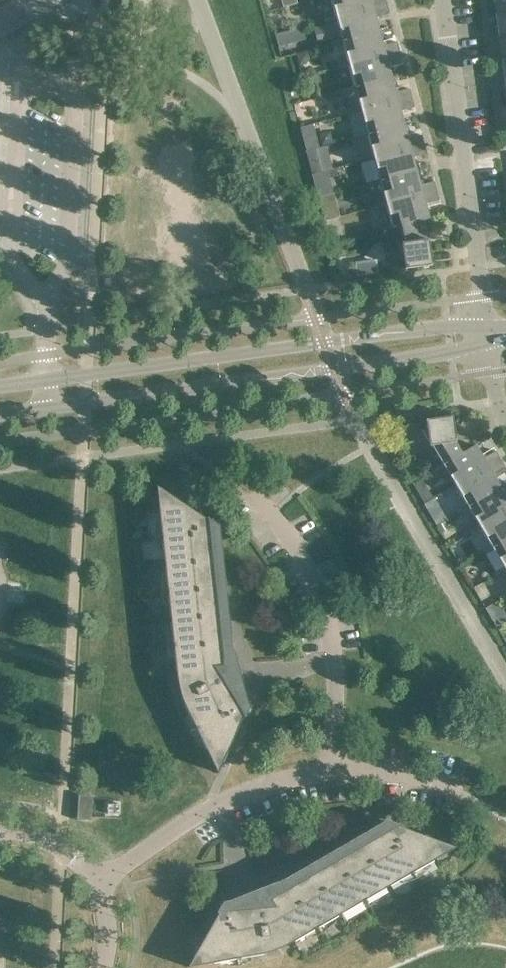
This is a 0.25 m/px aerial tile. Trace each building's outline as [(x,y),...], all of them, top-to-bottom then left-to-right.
[(336,16),(328,18),(329,22),(337,20),(336,18),(387,5),(386,0),(332,0),(336,16)] [(497,18),(505,17),(505,0),(494,0),(497,18)] [(390,14),(387,5),(336,18),(337,20),(342,39),(334,41),(335,45),(343,43),(343,41),(379,32),(375,18),(390,14)] [(497,18),(500,39),(505,39),(505,17),(497,18)] [(276,35),(279,47),(293,44),(289,31),(276,35)] [(383,46),(379,32),(343,41),(343,43),(348,62),(341,64),(342,69),(349,67),(349,64),(399,51),(397,42),(383,46)] [(402,60),(399,51),(349,64),(349,67),(355,86),(347,88),(348,92),(356,90),(355,88),(391,78),(388,64),(402,60)] [(395,93),(391,78),(355,88),(356,90),(361,109),(353,111),(354,116),(362,114),(361,111),(412,98),(410,89),(395,93)] [(414,107),(412,98),(361,111),(362,114),(367,132),(359,135),(360,139),(368,137),(368,135),(404,125),(400,111),(414,107)] [(408,139),(404,125),(368,135),(368,137),(373,156),(365,158),(366,162),(374,160),(374,158),(424,144),(422,135),(408,139)] [(321,147),(333,143),(331,136),(326,133),(318,135),(321,147)] [(427,153),(424,144),(374,158),(374,160),(379,179),(372,181),(373,185),(380,183),(380,181),(416,171),(412,157),(427,153)] [(420,185),(416,171),(380,181),(380,183),(385,202),(378,204),(379,208),(387,206),(386,204),(437,191),(434,182),(420,185)] [(439,200),(437,191),(386,204),(387,206),(392,225),(384,227),(385,232),(393,230),(392,227),(421,220),(422,221),(429,219),(425,204),(439,200)] [(320,206),(336,201),(334,194),(318,198),(320,206)] [(392,227),(393,230),(397,246),(427,240),(422,221),(421,220),(392,227)] [(428,239),(427,240),(397,246),(401,262),(404,261),(405,269),(432,266),(428,239)] [(357,271),(377,268),(375,256),(355,259),(357,271)] [(422,430),(428,439),(429,446),(432,446),(442,463),(443,465),(462,454),(462,453),(456,443),(452,416),(425,420),(426,427),(422,430)] [(475,445),(462,453),(462,454),(443,465),(442,463),(435,467),(438,471),(444,467),(454,484),(456,486),(501,459),(496,451),(483,459),(475,445)] [(505,467),(501,459),(456,486),(454,484),(448,488),(450,492),(457,488),(467,505),(468,507),(500,487),(493,475),(505,467)] [(207,519),(156,485),(164,561),(176,673),(177,681),(179,688),(179,692),(180,695),(182,699),(183,703),(184,704),(218,773),(243,718),(244,720),(247,712),(250,710),(249,708),(250,705),(247,699),(232,642),(220,526),(217,524),(217,522),(226,509),(223,507),(216,517),(215,516),(214,516),(213,516),(212,516),(211,516),(210,517),(210,518),(209,519),(207,517),(207,519)] [(500,487),(468,507),(467,505),(460,509),(462,513),(469,508),(479,525),(480,527),(505,512),(505,497),(500,487)] [(480,527),(479,525),(472,529),(474,533),(481,529),(491,546),(492,548),(505,540),(505,512),(480,527)] [(442,532),(449,527),(445,520),(438,525),(442,532)] [(492,548),(491,546),(484,550),(486,554),(493,550),(503,567),(505,568),(505,540),(492,548)] [(497,601),(485,607),(498,628),(505,623),(505,616),(497,601)] [(77,819),(90,820),(92,796),(79,795),(77,819)] [(215,915),(217,914),(196,951),(187,967),(264,953),(268,952),(272,951),(279,949),(286,945),(293,941),(437,858),(456,847),(399,826),(401,825),(397,824),(398,823),(398,822),(398,821),(398,820),(398,819),(397,818),(396,818),(395,818),(399,805),(396,804),(390,820),(389,821),(386,820),(285,878),(230,900),(223,901),(221,903),(219,904),(219,907),(215,915)]
